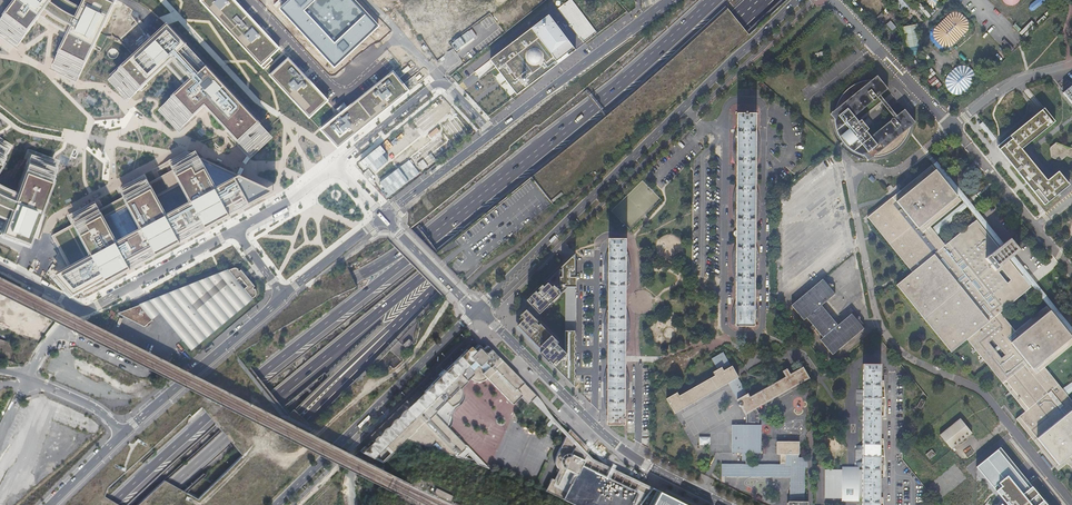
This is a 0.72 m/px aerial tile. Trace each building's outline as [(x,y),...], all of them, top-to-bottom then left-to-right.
[(116,0),(83,0),(80,8),(69,2),(65,0),(16,0),(0,21),(0,37),(15,48),(21,42),(36,21),(40,15),(56,27),(68,33),(65,39),(55,59),(51,70),(76,82),(116,0)] [(200,1),(263,68),(270,63),(267,60),(279,49),(233,0),(202,0),(200,1)] [(354,0),(290,0),(280,10),(334,69),(380,28),(354,0)] [(908,11),(912,7),(905,0),(897,0),(897,1),(908,11)] [(1031,11),(1049,0),(1037,0),(1028,5),(1031,11)] [(922,4),(920,6),(929,17),(931,15),(922,4)] [(950,47),(954,44),(967,31),(969,26),(967,19),(961,12),(956,11),(951,12),(936,26),(934,31),(935,38),(939,43),(944,46),(950,47)] [(549,16),(491,60),(493,63),(517,95),(575,50),(549,16)] [(891,20),(887,23),(893,31),(897,27),(891,20)] [(111,76),(107,80),(127,101),(166,66),(184,84),(157,110),(178,132),(204,106),(209,112),(225,129),(228,132),(226,133),(250,159),(272,137),(266,130),(168,25),(166,23),(110,75),(111,76)] [(917,23),(902,26),(908,56),(923,53),(917,23)] [(471,32),(457,42),(467,55),(481,45),(471,32)] [(327,100),(287,58),(269,75),(295,103),(309,118),(327,100)] [(945,81),(946,86),(948,89),(950,92),(953,93),(958,94),(962,93),(966,90),(971,86),(974,82),(975,79),(975,75),(973,71),(971,68),(968,66),(965,64),(960,64),(955,66),(951,70),(947,76),(945,81)] [(455,77),(460,83),(467,77),(462,71),(455,77)] [(408,91),(392,72),(320,130),(331,142),(337,148),(408,91)] [(914,122),(903,108),(895,115),(878,95),(887,88),(876,75),(871,79),(870,79),(868,79),(867,79),(865,79),(864,79),(863,80),(861,80),(860,81),(859,81),(858,81),(856,82),(854,83),(853,84),(852,84),(850,85),(849,86),(848,87),(847,88),(846,89),(845,90),(844,91),(843,92),(842,93),(841,94),(840,95),(839,96),(838,98),(837,99),(837,101),(836,102),(835,104),(835,105),(835,107),(834,108),(834,109),(829,113),(833,118),(833,119),(833,121),(833,122),(833,124),(834,126),(834,127),(835,129),(835,131),(836,132),(837,134),(837,135),(838,137),(839,138),(840,139),(841,141),(842,143),(843,144),(845,145),(846,146),(847,147),(849,148),(850,149),(852,150),(853,151),(855,152),(856,153),(858,153),(859,154),(861,155),(862,155),(863,155),(867,160),(872,156),(874,156),(875,156),(877,156),(879,155),(881,155),(882,155),(884,154),(885,153),(887,153),(888,152),(890,151),(891,151),(892,150),(894,149),(895,148),(896,147),(897,146),(898,145),(899,144),(901,143),(902,142),(902,141),(904,139),(905,138),(905,136),(906,135),(907,134),(907,132),(908,131),(908,130),(909,128),(909,126),(914,122)] [(937,78),(931,82),(934,87),(937,85),(937,86),(941,84),(937,78)] [(1069,90),(1068,89),(1063,93),(1071,104),(1071,87),(1069,90)] [(386,198),(455,148),(439,126),(456,114),(447,102),(445,103),(442,98),(439,101),(438,101),(410,121),(419,134),(416,136),(425,148),(394,170),(391,165),(394,162),(382,145),(357,164),(369,180),(372,177),(377,184),(379,182),(384,189),(382,191),(386,198)] [(1056,122),(1045,109),(997,148),(1045,206),(1057,196),(1070,186),(1059,173),(1053,178),(1048,182),(1022,150),(1056,122)] [(755,113),(754,113),(751,113),(739,113),(737,113),(737,114),(738,114),(738,120),(737,120),(737,121),(738,121),(738,127),(737,127),(737,142),(737,150),(737,165),(738,165),(738,171),(737,171),(737,172),(738,172),(738,178),(737,178),(737,179),(738,179),(738,185),(737,185),(736,196),(736,200),(736,208),(736,212),(736,223),(737,223),(737,229),(736,229),(737,229),(737,236),(736,236),(736,237),(737,237),(737,243),(736,243),(736,254),(736,258),(736,266),(736,269),(736,281),(736,287),(736,294),(735,294),(735,295),(736,295),(736,300),(736,301),(735,301),(735,316),(735,323),(735,324),(736,324),(744,324),(752,324),(754,324),(754,316),(754,312),(754,301),(753,301),(753,300),(753,295),(754,295),(754,294),(753,294),(753,288),(754,288),(754,287),(753,287),(753,281),(754,281),(754,270),(754,266),(755,258),(755,254),(755,243),(754,243),(754,237),(755,237),(755,236),(754,236),(754,230),(755,230),(755,229),(754,229),(754,223),(755,223),(755,212),(755,208),(755,200),(755,196),(755,185),(754,185),(754,179),(755,179),(755,178),(754,178),(754,172),(755,172),(755,171),(755,165),(756,165),(756,154),(756,150),(756,142),(756,138),(756,127),(755,127),(755,121),(756,121),(756,120),(755,120),(755,114),(756,114),(756,113),(755,113)] [(1070,147),(1057,141),(1057,142),(1055,144),(1051,146),(1052,156),(1061,160),(1064,156),(1068,155),(1071,156),(1071,145),(1070,147)] [(123,196),(99,210),(95,201),(67,215),(71,225),(51,236),(67,265),(49,276),(70,299),(275,191),(241,176),(201,158),(200,158),(195,150),(192,152),(190,152),(189,152),(187,151),(168,161),(172,170),(149,183),(145,173),(119,188),(123,196)] [(1,170),(8,173),(13,162),(18,164),(21,158),(18,156),(16,161),(11,159),(13,154),(10,152),(1,170)] [(6,218),(1,232),(25,241),(52,169),(26,160),(15,192),(0,185),(0,215),(6,218)] [(1000,247),(977,220),(946,245),(938,235),(932,228),(931,227),(959,204),(962,201),(959,198),(958,197),(937,170),(933,166),(933,165),(901,190),(897,184),(890,189),(889,191),(893,196),(867,217),(912,271),(934,253),(989,320),(967,338),(1026,410),(1016,418),(1056,467),(1058,465),(1066,459),(1071,467),(1071,399),(1069,396),(1064,389),(1045,366),(1071,344),(1071,336),(1051,310),(1047,305),(1016,331),(1001,312),(1029,289),(1019,277),(1022,274),(1010,259),(995,271),(986,259),(1000,247)] [(938,235),(967,207),(964,203),(932,228),(938,235)] [(995,271),(1010,259),(1014,256),(1021,250),(1011,238),(1004,244),(1000,247),(986,259),(995,271)] [(625,293),(625,252),(625,240),(608,240),(608,253),(608,293),(608,311),(607,352),(607,369),(607,410),(607,423),(624,423),(624,410),(625,369),(625,351),(625,311),(625,293)] [(967,338),(989,320),(934,253),(912,271),(896,284),(950,350),(951,352),(967,338)] [(517,329),(575,387),(575,254),(527,300),(531,305),(527,310),(528,311),(520,319),(522,322),(518,326),(517,329)] [(1014,256),(1010,259),(1022,274),(1047,305),(1051,310),(1071,336),(1071,328),(1014,256)] [(255,286),(241,269),(239,270),(238,269),(238,268),(237,268),(236,268),(235,268),(234,268),(233,268),(231,268),(118,313),(145,326),(160,313),(191,350),(253,299),(253,298),(254,297),(255,296),(256,294),(256,292),(256,289),(255,288),(254,289),(253,287),(255,286)] [(321,457),(367,479),(379,467),(354,455),(333,445),(284,420),(216,385),(203,379),(161,357),(96,324),(32,293),(0,276),(0,294),(36,312),(81,334),(207,399),(262,426),(321,457)] [(822,278),(791,304),(804,319),(806,317),(813,325),(814,327),(823,336),(820,339),(833,354),(864,327),(851,313),(838,324),(821,304),(835,293),(822,278)] [(417,323),(415,321),(389,350),(398,358),(414,343),(417,323)] [(813,325),(811,327),(818,336),(820,334),(814,327),(813,325)] [(473,349),(469,345),(420,392),(423,395),(416,402),(417,402),(416,403),(420,407),(383,442),(394,453),(397,450),(407,441),(408,439),(415,442),(427,446),(460,458),(469,449),(460,440),(449,428),(433,412),(444,402),(445,400),(451,406),(452,406),(453,405),(454,405),(455,404),(456,404),(456,403),(457,403),(459,405),(460,405),(462,403),(464,400),(465,398),(465,395),(462,395),(462,393),(462,388),(462,385),(464,382),(469,377),(471,379),(473,380),(474,381),(477,381),(480,381),(482,380),(484,379),(486,378),(511,403),(520,395),(528,404),(535,397),(534,397),(535,396),(534,395),(535,394),(487,345),(483,349),(478,344),(473,349)] [(727,384),(736,378),(737,378),(731,366),(730,366),(730,367),(721,353),(722,353),(721,352),(710,359),(710,360),(710,359),(716,370),(711,372),(714,376),(678,397),(676,393),(665,399),(673,414),(674,414),(727,384)] [(863,364),(862,427),(862,468),(862,495),(861,504),(879,504),(879,364),(863,364)] [(747,393),(745,394),(736,400),(738,404),(737,404),(738,407),(739,406),(744,415),(755,409),(808,378),(802,367),(801,367),(789,374),(785,368),(785,369),(781,371),(784,377),(749,397),(747,394),(747,393)] [(736,400),(745,394),(736,378),(727,384),(736,400)] [(1069,396),(1071,394),(1071,383),(1064,389),(1069,396)] [(373,439),(372,440),(379,447),(383,442),(420,407),(416,403),(417,402),(416,402),(423,395),(420,392),(411,401),(373,439)] [(451,406),(445,400),(444,402),(433,412),(449,428),(451,425),(452,422),(452,420),(452,415),(453,413),(453,411),(454,410),(455,408),(459,405),(457,403),(456,403),(456,404),(455,404),(454,405),(453,405),(452,406),(451,406)] [(758,414),(755,409),(744,415),(745,416),(745,425),(730,425),(731,425),(731,453),(730,453),(740,453),(740,461),(745,461),(745,464),(748,464),(748,453),(760,453),(759,453),(759,425),(760,425),(757,425),(758,414)] [(959,418),(939,434),(951,449),(972,433),(959,418)] [(569,428),(565,437),(574,441),(571,447),(580,451),(581,449),(586,452),(588,448),(569,428)] [(652,487),(645,484),(607,466),(603,464),(585,455),(586,452),(581,449),(580,451),(571,447),(574,441),(565,437),(564,438),(556,455),(556,456),(555,457),(555,458),(555,459),(555,460),(555,461),(555,462),(555,463),(556,464),(556,465),(556,466),(557,467),(558,468),(559,469),(559,470),(560,470),(561,471),(562,471),(560,475),(557,473),(554,472),(556,473),(557,474),(555,480),(557,481),(556,483),(551,481),(552,479),(551,478),(549,483),(545,490),(575,504),(639,504),(641,502),(650,489),(652,487)] [(461,439),(460,440),(469,449),(460,458),(464,459),(469,454),(479,465),(490,469),(461,439)] [(788,502),(803,502),(803,468),(806,468),(806,458),(797,458),(797,455),(798,455),(798,442),(796,442),(796,441),(785,440),(785,442),(785,439),(780,439),(780,442),(776,442),(775,454),(780,455),(780,465),(748,464),(745,464),(721,464),(720,464),(720,477),(789,478),(788,502)] [(372,440),(365,446),(375,451),(379,447),(372,440)] [(1003,441),(968,471),(972,476),(996,504),(1057,504),(1003,441)] [(925,454),(929,459),(935,454),(931,449),(925,454)] [(842,468),(842,496),(842,499),(859,499),(859,495),(862,495),(862,468),(859,468),(859,465),(842,465),(842,468)] [(827,496),(842,496),(842,468),(827,468),(827,496)] [(435,487),(433,491),(449,499),(451,494),(435,487)]
